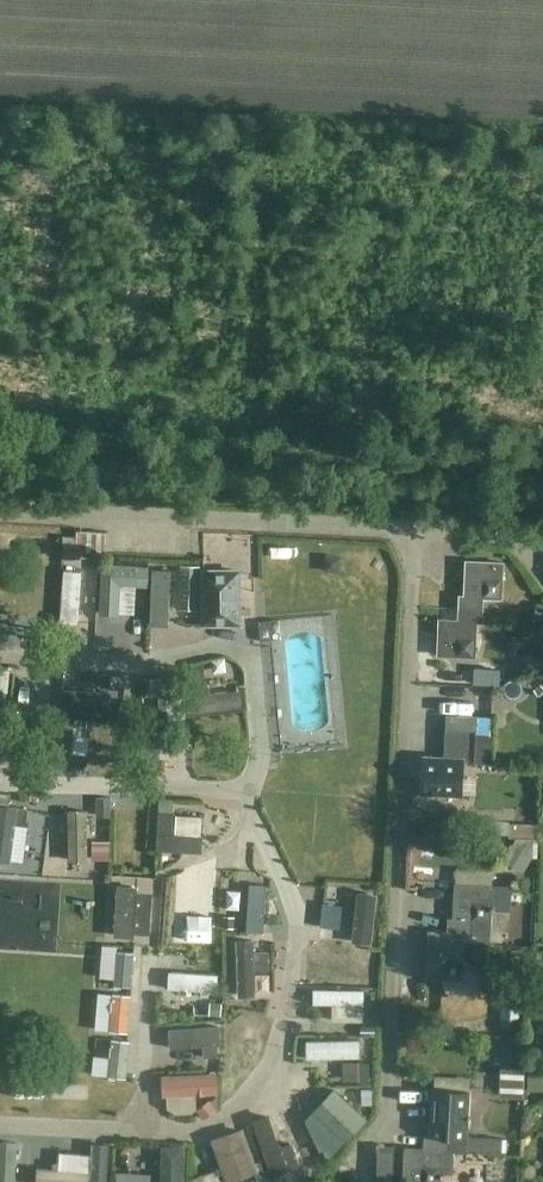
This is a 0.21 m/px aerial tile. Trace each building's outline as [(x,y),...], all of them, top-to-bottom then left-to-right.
[(466,595),(460,595),(459,621),(441,620),(439,655),(476,657),(477,623),(484,624),(485,598),(503,599),(505,563),(468,562),(466,595)] [(16,569),(2,568),(0,581),(0,619),(9,621),(16,569)] [(227,572),(204,572),(204,588),(203,588),(204,624),(229,624),(229,588),(227,588),(227,572)] [(86,631),(88,576),(70,575),(68,631),(86,631)] [(259,621),(261,640),(278,639),(280,636),(279,620),(259,621)] [(128,658),(125,621),(106,623),(109,659),(128,658)] [(442,689),(443,673),(427,672),(427,688),(442,689)] [(5,676),(1,723),(13,724),(17,677),(5,676)] [(223,693),(223,714),(245,715),(246,694),(223,693)] [(69,695),(68,721),(115,723),(116,697),(69,695)] [(425,793),(462,795),(463,761),(470,761),(470,730),(478,731),(478,716),(446,715),(445,758),(427,758),(425,793)] [(28,779),(27,737),(12,737),(13,779),(28,779)] [(81,768),(76,739),(47,743),(52,773),(81,768)] [(485,739),(484,769),(498,770),(499,739),(485,739)] [(3,873),(23,873),(24,811),(4,811),(3,873)] [(78,874),(99,873),(97,815),(76,815),(78,874)] [(40,870),(58,870),(59,819),(41,819),(40,870)] [(487,836),(510,837),(510,822),(488,821),(487,836)] [(186,824),(187,838),(210,836),(209,822),(186,824)] [(341,883),(342,872),(319,871),(319,882),(341,883)] [(428,978),(443,979),(443,982),(444,984),(445,987),(446,990),(447,992),(449,994),(451,996),(454,997),(456,998),(459,999),(461,1000),(464,1000),(467,1000),(470,999),(472,998),(475,997),(477,995),(479,993),(480,991),(482,988),(483,986),(483,983),(484,980),(484,978),(483,975),(482,972),(481,970),(480,967),(478,965),(476,964),(473,962),(471,961),(468,960),(466,959),(466,946),(472,947),(474,921),(492,922),(493,886),(457,885),(455,918),(449,918),(449,931),(431,931),(430,943),(428,978)] [(136,895),(137,887),(118,886),(115,935),(134,936),(134,929),(149,930),(151,896),(136,895)] [(293,892),(293,915),(307,915),(307,893),(293,892)] [(263,956),(247,956),(248,1002),(264,1001),(263,956)] [(354,993),(374,993),(375,959),(355,959),(354,993)] [(177,985),(179,1009),(229,1006),(227,982),(177,985)] [(432,993),(416,993),(416,1013),(432,1013),(432,993)] [(323,1001),(324,1021),(373,1019),(372,999),(323,1001)] [(110,1048),(139,1047),(138,1006),(109,1007),(110,1048)] [(213,1069),(231,1068),(229,1038),(185,1041),(186,1058),(193,1057),(194,1077),(214,1076),(213,1069)] [(317,1077),(372,1074),(371,1051),(316,1054),(317,1077)] [(135,1081),(134,1059),(110,1060),(111,1083),(135,1081)] [(172,1089),(173,1109),(229,1107),(228,1087),(172,1089)] [(366,1117),(335,1087),(311,1112),(342,1142),(366,1117)] [(427,1123),(426,1138),(469,1140),(471,1092),(434,1090),(433,1124),(427,1123)] [(280,1127),(264,1134),(283,1177),(299,1171),(280,1127)] [(470,1137),(469,1153),(503,1154),(501,1181),(504,1181),(519,1181),(521,1140),(470,1137)] [(469,1140),(426,1138),(425,1149),(407,1148),(406,1181),(442,1181),(443,1177),(445,1177),(445,1173),(455,1173),(456,1152),(468,1153),(469,1140)] [(259,1141),(226,1150),(234,1181),(270,1181),(259,1141)] [(380,1170),(379,1181),(394,1181),(394,1171),(380,1170)]
